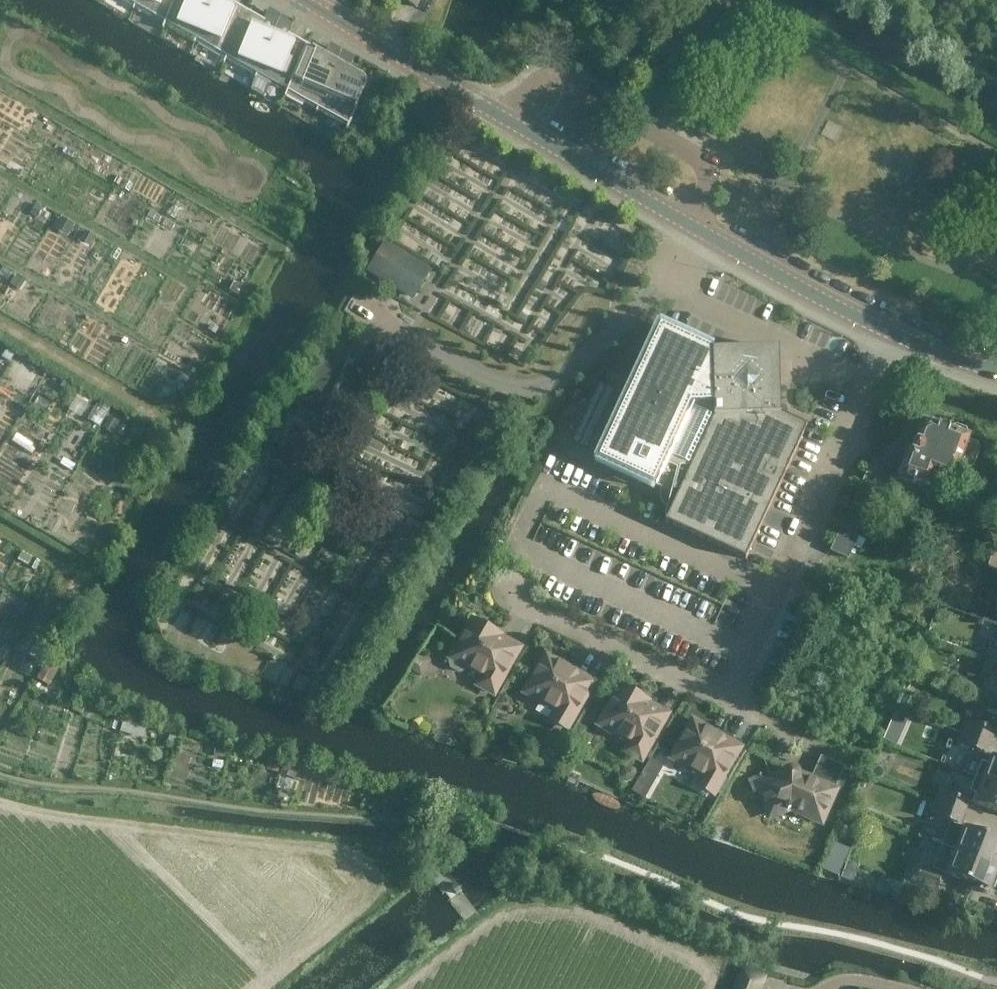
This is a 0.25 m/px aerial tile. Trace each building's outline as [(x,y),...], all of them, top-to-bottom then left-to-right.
[(174,0),(136,0),(134,5),(165,23),(174,0)] [(165,23),(196,40),(211,0),(174,0),(165,23)] [(224,5),(212,0),(211,0),(196,40),(226,58),(246,10),(227,0),(226,0),(226,1),(224,5)] [(264,22),(265,21),(246,10),(226,58),(257,75),(273,35),(261,30),(264,22)] [(288,36),(286,40),(273,35),(257,75),(288,93),(307,45),(288,34),(287,35),(288,36)] [(325,57),(326,56),(307,45),(288,93),(319,110),(335,70),(323,65),(325,57)] [(349,69),(349,70),(347,75),(335,70),(319,110),(350,128),(367,86),(367,85),(367,84),(367,82),(366,80),(366,79),(364,77),(349,69)] [(371,266),(414,293),(429,269),(385,243),(371,266)] [(807,425),(789,417),(780,413),(778,348),(714,350),(661,325),(599,459),(677,496),(665,521),(745,559),(807,425)] [(826,384),(813,414),(836,425),(850,394),(826,384)] [(909,446),(900,466),(898,472),(930,486),(935,475),(953,483),(961,464),(969,466),(974,464),(980,446),(978,441),(968,438),(969,435),(967,434),(967,432),(965,427),(956,424),(951,426),(950,428),(923,416),(910,447),(909,446)] [(859,549),(860,547),(879,555),(883,545),(864,537),(876,511),(888,516),(893,516),(897,512),(905,494),(923,502),(930,486),(898,472),(900,466),(870,458),(830,551),(847,558),(852,546),(859,549)] [(983,491),(978,504),(996,512),(996,497),(983,491)] [(986,569),(996,573),(996,572),(996,546),(994,545),(986,569)] [(828,590),(811,582),(806,593),(824,601),(828,590)] [(472,621),(452,657),(449,662),(451,667),(459,672),(465,671),(468,667),(484,675),(479,684),(494,692),(519,647),(472,621)] [(996,664),(996,651),(991,649),(987,661),(996,664)] [(416,651),(406,666),(419,674),(429,659),(416,651)] [(546,655),(525,691),(557,710),(552,718),(567,727),(593,682),(546,655)] [(987,661),(983,673),(996,678),(996,664),(987,661)] [(620,687),(599,723),(631,741),(626,750),(641,759),(667,713),(620,687)] [(886,738),(901,742),(909,712),(894,708),(886,738)] [(962,731),(991,742),(995,729),(966,718),(962,731)] [(704,775),(699,784),(714,792),(740,747),(693,720),(672,757),(704,775)] [(991,742),(962,731),(957,743),(974,749),(986,753),(991,742)] [(996,785),(996,757),(991,755),(986,753),(974,749),(965,772),(976,776),(996,785)] [(810,779),(798,773),(798,772),(798,771),(797,770),(796,769),(795,768),(794,767),(792,767),(791,767),(789,768),(788,769),(788,770),(787,771),(787,772),(787,773),(764,780),(766,786),(765,788),(765,790),(765,791),(765,793),(765,794),(765,796),(765,797),(766,799),(767,800),(767,801),(768,802),(770,804),(772,805),(774,811),(785,808),(786,810),(793,808),(805,813),(807,818),(814,821),(819,819),(821,820),(845,766),(821,755),(810,779)] [(650,756),(633,789),(647,796),(664,762),(650,756)] [(976,776),(970,791),(976,793),(973,802),(996,811),(996,785),(976,776)] [(940,789),(936,801),(964,813),(969,800),(940,789)] [(936,801),(931,814),(960,825),(964,813),(936,801)] [(852,831),(858,818),(847,814),(841,827),(852,831)] [(996,866),(996,838),(966,827),(961,840),(938,831),(934,841),(946,846),(957,850),(996,866)] [(943,854),(946,846),(934,841),(931,849),(943,854)] [(957,850),(957,851),(948,874),(973,883),(971,887),(988,893),(990,887),(994,888),(996,881),(996,877),(995,876),(996,870),(996,866),(957,850)] [(915,879),(938,889),(943,875),(922,865),(915,879)] [(766,979),(740,969),(736,981),(755,988),(762,988),(766,979)]
